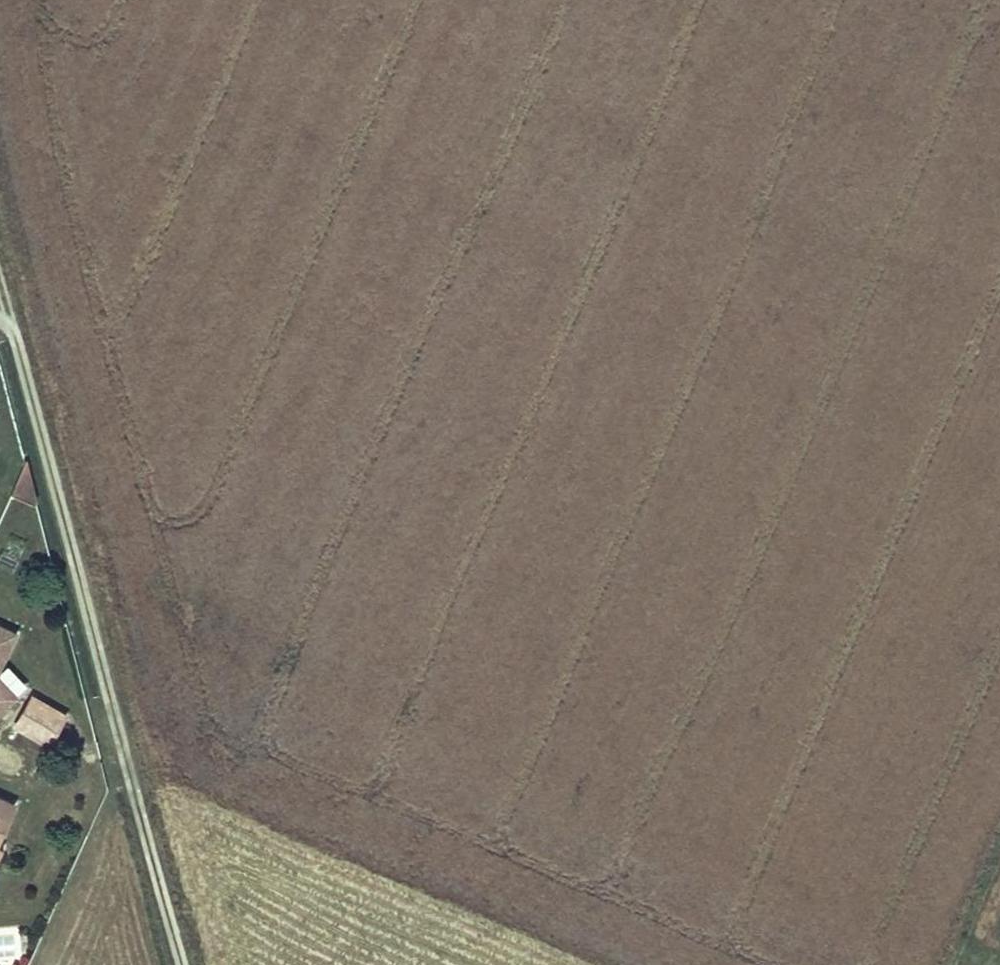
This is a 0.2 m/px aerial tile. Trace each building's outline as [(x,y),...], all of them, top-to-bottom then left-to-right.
[(15,632),(0,625),(0,665),(15,632)] [(16,696),(0,679),(0,711),(16,696)] [(30,696),(14,723),(49,743),(64,715),(30,696)] [(12,805),(0,799),(0,834),(12,805)] [(5,956),(0,964),(15,964),(17,961),(5,956)]
